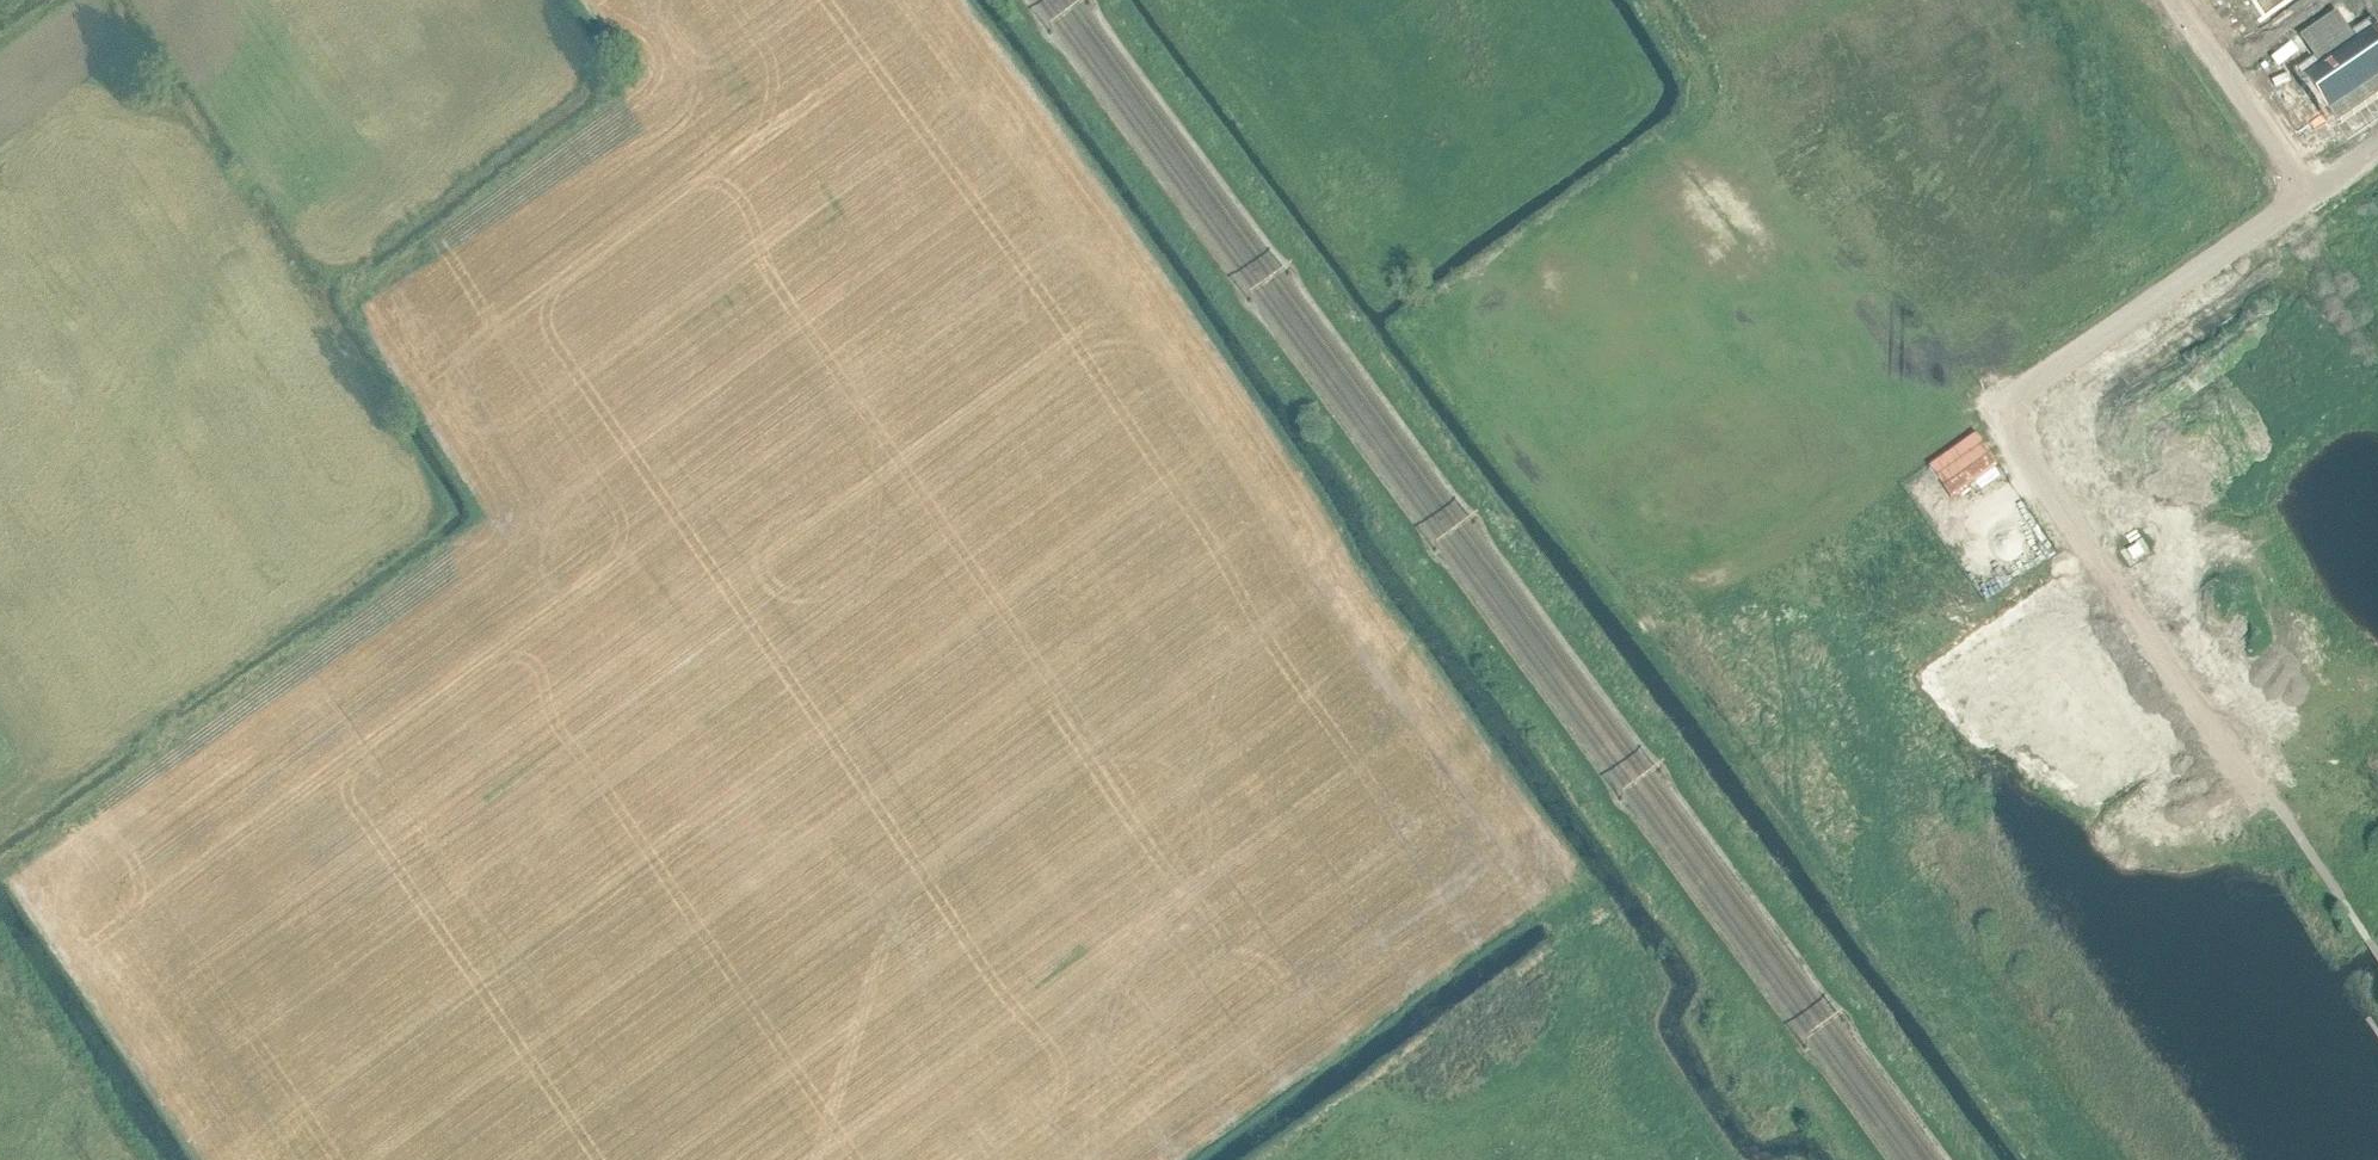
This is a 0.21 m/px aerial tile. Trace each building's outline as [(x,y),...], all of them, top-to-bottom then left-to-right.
[(2264,18),(2290,0),(2252,0),(2264,18)] [(2327,63),(2304,79),(2305,81),(2309,78),(2334,114),(2377,84),(2377,47),(2371,37),(2375,34),(2373,32),(2357,43),(2337,14),(2300,39),(2303,43),(2310,38),(2327,63)]
